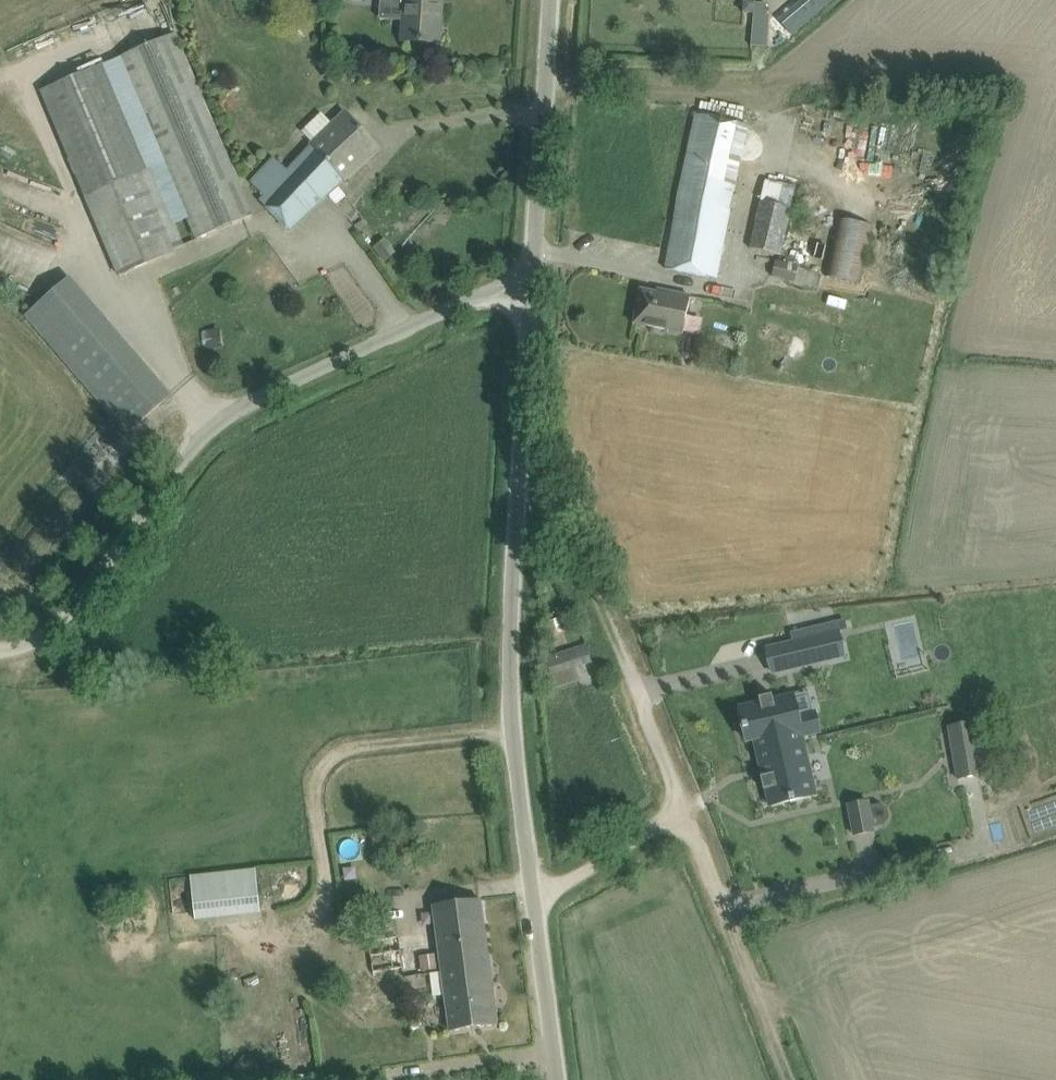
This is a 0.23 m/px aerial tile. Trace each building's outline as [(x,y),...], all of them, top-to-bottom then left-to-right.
[(379,20),(403,22),(402,41),(417,42),(439,44),(442,0),(381,0),(379,20)] [(120,58),(197,239),(254,214),(176,34),(120,58)] [(119,276),(157,259),(185,247),(105,65),(42,91),(82,184),(110,256),(119,276)] [(379,149),(364,133),(343,112),(332,124),(321,113),(302,132),(313,144),(288,170),(273,157),(250,181),(266,196),(262,199),(293,230),(315,209),(379,149)] [(715,280),(743,147),(747,126),(697,115),(666,270),(715,280)] [(782,255),(796,187),(763,180),(749,249),(782,255)] [(872,242),(875,228),(840,219),(825,274),(861,283),(872,242)] [(385,238),(374,247),(386,262),(396,253),(385,238)] [(796,281),(799,270),(776,265),(774,275),(796,281)] [(127,433),(170,397),(100,315),(69,279),(26,316),(57,351),(127,433)] [(668,295),(663,294),(641,290),(634,324),(683,334),(691,297),(668,292),(668,295)] [(836,623),(791,634),(793,643),(799,668),(827,661),(824,649),(841,645),(836,623)] [(557,688),(577,682),(580,681),(576,668),(591,663),(586,647),(548,658),(557,688)] [(760,703),(740,708),(744,726),(743,726),(744,731),(745,731),(748,742),(754,741),(756,747),(802,737),(819,733),(814,714),(798,718),(793,695),(773,700),(772,695),(759,698),(760,703)] [(985,776),(974,722),(947,727),(958,781),(985,776)] [(802,737),(756,747),(763,778),(761,778),(764,791),(766,791),(770,806),(790,801),(791,802),(796,801),(795,800),(816,795),(802,737)] [(868,802),(849,806),(854,836),(874,832),(873,828),(869,807),(868,802)] [(255,868),(191,876),(196,922),(261,914),(255,868)] [(442,969),(489,963),(481,900),(434,906),(442,969)] [(449,1032),(476,1028),(497,1026),(489,963),(442,969),(449,1032)]
